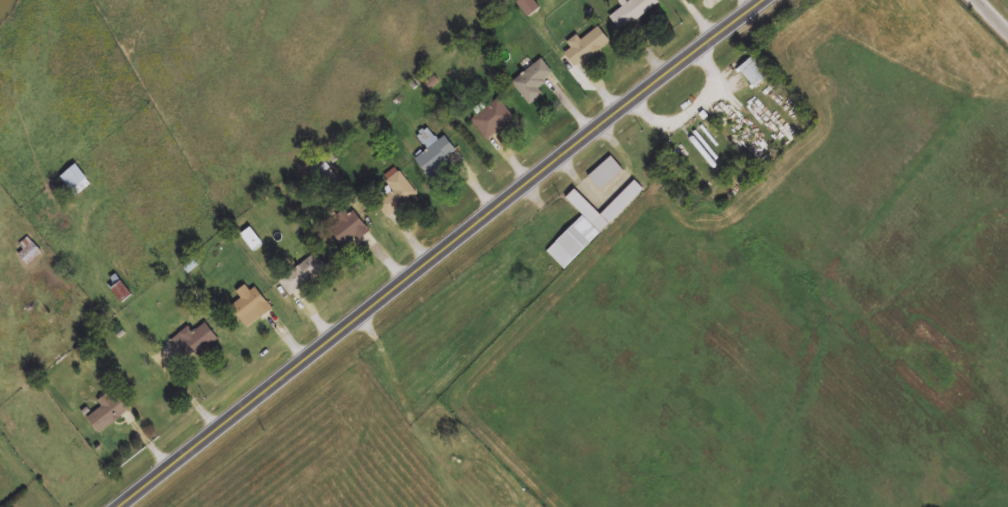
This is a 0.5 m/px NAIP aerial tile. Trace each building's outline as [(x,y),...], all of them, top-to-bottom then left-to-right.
[(620,33),(658,5),(654,0),(629,0),(608,15),(620,33)] [(577,36),(567,43),(571,49),(564,54),(575,69),(610,42),(598,27),(581,41),(577,36)] [(770,77),(752,57),(737,70),(755,90),(770,77)] [(538,89),(554,73),(539,58),(513,85),(533,105),(543,94),(538,89)] [(466,161),(446,136),(438,142),(428,129),(419,137),(429,149),(415,160),(435,185),(466,161)] [(602,191),(623,169),(610,156),(589,178),(602,191)] [(90,183),(74,164),(58,178),(74,196),(90,183)] [(378,204),(388,218),(418,195),(398,168),(384,178),(395,191),(378,204)] [(644,191),(634,181),(600,215),(574,190),(566,199),(583,215),(547,252),(566,270),(644,191)] [(369,232),(355,212),(328,230),(342,251),(369,232)] [(254,252),(263,245),(250,228),(241,235),(254,252)] [(18,244),(23,251),(17,256),(25,266),(41,254),(28,236),(18,244)] [(279,281),(291,297),(329,269),(317,254),(279,281)] [(110,289),(121,304),(131,297),(120,282),(110,289)] [(238,292),(242,298),(230,307),(245,328),(273,309),(257,286),(250,291),(247,285),(238,292)] [(189,361),(218,337),(206,322),(193,332),(188,326),(171,340),(189,361)] [(86,411),(95,431),(131,413),(121,394),(86,411)]
